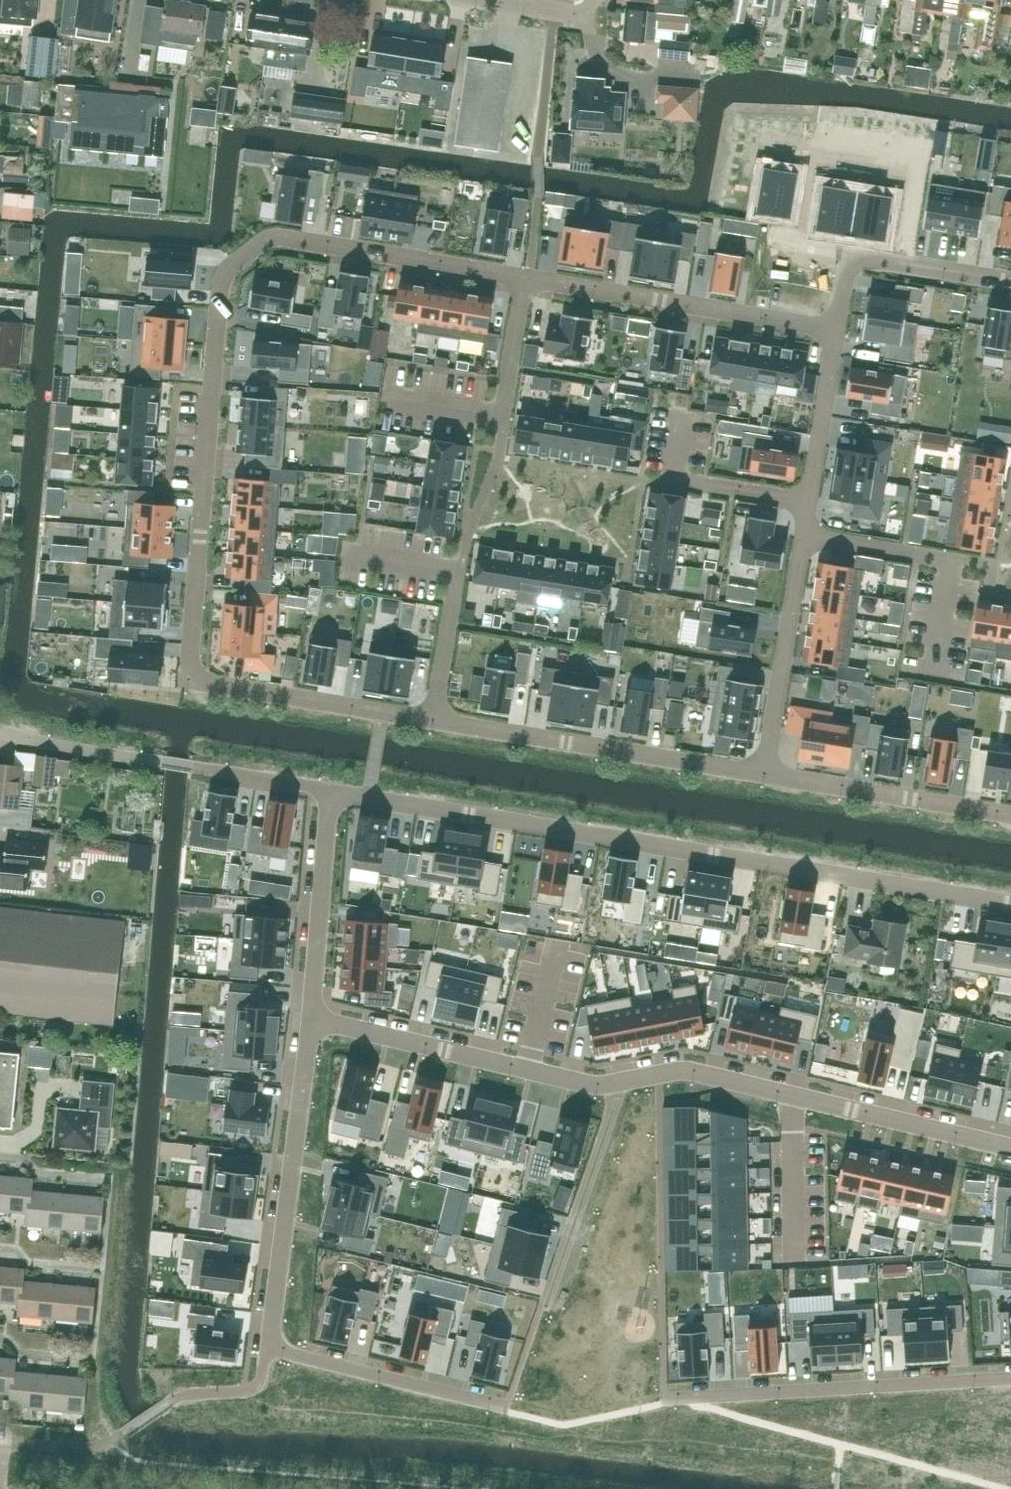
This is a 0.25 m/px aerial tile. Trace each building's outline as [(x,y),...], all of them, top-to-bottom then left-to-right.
[(37,19),(39,0),(0,0),(0,16),(37,19)] [(61,33),(93,39),(95,29),(111,31),(116,0),(65,0),(61,33)] [(657,2),(656,13),(669,14),(685,15),(686,2),(677,1),(678,0),(630,0),(657,2)] [(733,21),(745,23),(749,0),(736,0),(733,21)] [(781,0),(767,0),(766,3),(766,7),(765,14),(778,16),(781,0)] [(816,7),(813,24),(824,26),(828,6),(825,5),(826,0),(817,0),(816,7)] [(865,5),(862,23),(874,25),(877,6),(880,6),(881,0),(866,0),(865,5)] [(900,19),(901,19),(899,31),(911,33),(916,0),(903,0),(900,19)] [(911,33),(922,35),(926,13),(941,15),(943,0),(916,0),(911,33)] [(941,15),(953,17),(949,42),(959,43),(962,24),(965,0),(943,0),(941,15)] [(962,24),(978,26),(975,48),(992,51),(993,51),(994,45),(999,14),(987,12),(989,0),(965,0),(962,24)] [(182,3),(167,1),(165,9),(148,7),(141,42),(194,50),(197,34),(202,35),(206,7),(191,4),(191,3),(182,2),(182,3)] [(227,13),(210,10),(205,38),(222,41),(227,13)] [(669,14),(656,13),(626,10),(624,41),(644,43),(644,39),(654,40),(656,22),(668,24),(669,14)] [(278,51),(283,18),(252,14),(247,46),(265,48),(265,52),(263,65),(275,67),(278,50),(278,51)] [(994,45),(1006,47),(1010,19),(1010,16),(999,14),(994,45)] [(309,55),(314,23),(283,18),(278,51),(278,50),(275,67),(306,71),(308,55),(309,55)] [(772,20),(772,41),(784,42),(785,20),(772,20)] [(54,79),(58,40),(30,36),(26,76),(54,79)] [(688,59),(690,43),(660,40),(658,56),(688,59)] [(949,42),(946,59),(956,60),(959,43),(949,42)] [(500,151),(512,64),(468,58),(455,145),(500,151)] [(785,58),(783,72),(805,75),(807,61),(785,58)] [(705,62),(694,61),(693,71),(704,72),(705,62)] [(925,90),(927,70),(907,66),(904,87),(925,90)] [(606,79),(579,77),(578,89),(576,89),(573,128),(608,131),(608,120),(625,122),(627,94),(605,92),(606,79)] [(41,108),(44,83),(21,81),(19,106),(41,108)] [(59,84),(55,121),(66,122),(72,122),(78,123),(80,94),(75,94),(75,86),(62,85),(60,84),(59,84)] [(75,86),(75,94),(80,94),(78,123),(78,125),(80,128),(107,131),(142,134),(145,132),(147,112),(147,111),(158,102),(169,103),(170,95),(134,91),(110,89),(75,86)] [(696,121),(698,89),(658,86),(657,102),(672,103),(671,119),(696,121)] [(220,87),(217,111),(233,114),(237,89),(220,87)] [(312,119),(316,96),(297,93),(293,116),(312,119)] [(342,124),(346,100),(316,96),(312,119),(342,124)] [(147,111),(147,112),(168,114),(169,103),(158,102),(147,111)] [(367,124),(386,126),(387,111),(368,110),(367,124)] [(145,132),(143,155),(164,157),(168,114),(147,112),(145,132)] [(55,121),(53,138),(64,139),(66,122),(55,121)] [(72,122),(69,148),(106,152),(107,131),(80,128),(78,125),(78,123),(72,122)] [(107,131),(106,152),(143,155),(145,132),(142,134),(107,131)] [(936,131),(933,154),(944,155),(947,133),(936,131)] [(561,134),(556,134),(554,133),(552,162),(570,163),(572,135),(561,134)] [(4,174),(24,175),(24,157),(5,157),(4,174)] [(766,169),(759,214),(794,220),(802,174),(766,169)] [(277,174),(272,203),(279,204),(277,219),(303,223),(303,221),(307,197),(320,199),(324,173),(316,171),(316,176),(309,175),(308,180),(277,174)] [(958,188),(932,183),(924,228),(951,233),(958,188)] [(994,185),(989,215),(1001,217),(996,244),(1010,247),(1010,188),(994,185)] [(821,186),(814,231),(849,236),(856,191),(821,186)] [(387,237),(394,192),(369,188),(368,200),(364,199),(362,210),(366,211),(362,233),(387,237)] [(985,192),(958,188),(951,233),(978,237),(985,192)] [(856,191),(849,236),(884,242),(892,197),(856,191)] [(411,241),(419,196),(394,192),(387,237),(411,241)] [(11,194),(10,194),(9,193),(9,194),(7,218),(32,220),(34,196),(11,194)] [(513,197),(511,212),(487,208),(480,251),(507,256),(512,228),(524,230),(529,200),(513,197)] [(142,199),(141,212),(158,214),(160,201),(142,199)] [(590,216),(567,213),(565,226),(564,227),(565,227),(559,264),(558,264),(558,265),(561,266),(561,268),(578,271),(578,269),(581,269),(590,216)] [(625,222),(590,216),(581,269),(604,273),(604,272),(603,272),(607,248),(621,250),(625,222)] [(434,220),(433,228),(445,230),(446,222),(434,220)] [(707,255),(713,224),(701,221),(696,253),(707,255)] [(662,229),(625,222),(621,250),(634,252),(630,276),(629,276),(629,277),(633,278),(632,280),(649,283),(649,281),(652,281),(659,241),(662,229)] [(680,245),(659,241),(652,281),(675,285),(675,284),(679,260),(692,262),(697,234),(682,232),(680,245)] [(793,263),(824,270),(829,245),(798,238),(793,263)] [(68,253),(65,294),(79,295),(82,254),(68,253)] [(743,258),(717,253),(711,291),(737,295),(743,258)] [(149,256),(147,286),(153,286),(152,299),(175,301),(177,288),(190,289),(193,259),(149,256)] [(324,296),(319,326),(320,326),(334,329),(336,316),(362,320),(370,276),(341,271),(338,289),(336,298),(324,296)] [(254,278),(249,307),(284,313),(281,325),(311,330),(313,316),(293,313),(298,285),(254,278)] [(418,332),(425,287),(401,283),(395,319),(419,323),(417,332),(418,332)] [(919,324),(906,322),(909,302),(922,304),(924,289),(896,285),(894,298),(871,294),(870,294),(869,297),(867,297),(864,314),(866,314),(866,317),(918,325),(919,324)] [(439,336),(447,291),(425,287),(418,332),(439,336)] [(462,330),(468,294),(447,291),(439,336),(461,339),(462,330)] [(497,352),(500,336),(500,335),(487,333),(493,298),(468,294),(462,330),(461,339),(484,343),(483,349),(484,350),(497,352)] [(186,345),(188,320),(173,318),(166,318),(167,307),(136,304),(133,341),(186,345)] [(981,355),(1010,360),(1010,312),(989,308),(981,355)] [(548,326),(543,352),(556,354),(556,358),(585,363),(592,319),(563,314),(561,328),(554,327),(548,326)] [(912,364),(918,325),(866,317),(862,339),(863,340),(863,339),(887,343),(884,359),(912,364)] [(0,321),(0,362),(20,363),(23,324),(0,321)] [(79,323),(66,322),(65,332),(78,333),(79,323)] [(657,327),(650,371),(677,375),(676,387),(689,389),(694,361),(681,359),(686,332),(657,327)] [(732,389),(740,341),(716,337),(710,373),(734,377),(732,389)] [(255,340),(252,367),(280,370),(279,382),(309,384),(312,345),(311,345),(255,340)] [(184,370),(186,345),(133,341),(130,377),(161,379),(161,369),(184,370)] [(754,393),(762,344),(740,341),(732,389),(754,393)] [(781,360),(783,348),(762,344),(754,393),(755,393),(757,381),(777,384),(781,360)] [(527,345),(523,365),(535,367),(538,347),(527,345)] [(813,402),(818,375),(804,373),(807,356),(808,352),(784,348),(783,348),(781,360),(777,384),(799,388),(797,400),(813,402)] [(75,362),(64,361),(64,372),(75,373),(75,362)] [(458,361),(456,368),(468,371),(469,363),(458,361)] [(851,367),(846,396),(873,401),(871,413),(900,418),(907,377),(851,367)] [(55,375),(54,387),(66,388),(67,376),(55,375)] [(158,413),(160,388),(124,385),(122,410),(158,413)] [(585,385),(583,397),(590,398),(592,386),(585,385)] [(288,389),(262,386),(261,400),(242,398),(239,425),(285,429),(288,389)] [(57,405),(56,416),(70,417),(71,406),(57,405)] [(156,437),(158,413),(122,410),(120,434),(156,437)] [(763,414),(761,427),(769,428),(771,416),(763,414)] [(538,455),(544,419),(520,415),(514,451),(538,455)] [(560,459),(566,423),(544,419),(538,455),(560,459)] [(644,451),(648,424),(648,423),(632,420),(632,421),(630,433),(613,430),(611,430),(608,430),(608,433),(607,434),(602,466),(627,470),(630,449),(633,450),(644,451)] [(581,462),(587,426),(566,423),(560,459),(581,462)] [(282,469),(285,429),(239,425),(237,452),(246,453),(245,466),(272,468),(282,469)] [(608,433),(608,430),(587,426),(581,462),(602,466),(607,434),(608,433)] [(744,432),(737,471),(794,480),(798,453),(771,449),(773,436),(744,432)] [(154,460),(156,437),(120,434),(118,457),(154,460)] [(863,453),(837,448),(833,474),(886,482),(892,444),(865,439),(863,453)] [(464,470),(468,445),(432,440),(428,464),(464,470)] [(54,441),(53,452),(67,453),(68,442),(54,441)] [(1002,484),(1006,460),(961,452),(957,477),(1002,484)] [(54,453),(52,468),(67,469),(69,455),(54,453)] [(152,485),(154,460),(118,457),(116,482),(152,485)] [(460,492),(464,470),(428,464),(425,486),(460,492)] [(235,479),(233,504),(278,508),(280,483),(297,484),(298,470),(282,469),(272,468),(271,482),(235,479)] [(879,521),(886,482),(833,474),(829,499),(854,503),(852,516),(879,521)] [(999,506),(1002,484),(957,477),(954,498),(999,506)] [(457,513),(460,492),(425,486),(421,507),(457,513)] [(48,488),(48,500),(61,501),(62,489),(48,488)] [(155,492),(129,490),(126,528),(172,532),(174,507),(154,505),(155,492)] [(682,522),(686,497),(650,492),(646,516),(677,521),(682,522)] [(995,527),(999,506),(954,498),(950,519),(995,527)] [(369,499),(368,508),(380,510),(381,501),(369,499)] [(276,532),(278,508),(233,504),(231,528),(276,532)] [(453,537),(457,513),(421,507),(417,532),(453,537)] [(12,526),(14,509),(7,508),(5,525),(12,526)] [(679,543),(682,522),(677,521),(646,516),(643,538),(679,543)] [(743,533),(738,562),(782,569),(787,540),(773,538),(770,537),(772,527),(774,527),(775,521),(750,517),(747,534),(743,533)] [(991,552),(995,527),(950,519),(946,544),(991,552)] [(172,532),(126,528),(123,566),(149,568),(150,555),(170,557),(172,532)] [(274,555),(276,532),(231,528),(229,551),(274,555)] [(710,528),(709,536),(721,538),(722,530),(710,528)] [(675,565),(679,543),(643,538),(639,559),(675,565)] [(498,586),(504,550),(480,546),(474,582),(498,586)] [(518,602),(526,554),(504,550),(498,586),(519,589),(517,602),(518,602)] [(274,555),(229,551),(227,576),(246,578),(245,591),(251,592),(261,593),(271,593),(274,555)] [(539,605),(547,557),(526,554),(518,602),(539,605)] [(818,563),(814,588),(860,595),(864,571),(882,574),(884,560),(856,555),(854,569),(818,563)] [(564,584),(568,560),(547,557),(539,605),(560,609),(564,584)] [(671,589),(675,565),(639,559),(635,583),(671,589)] [(584,600),(590,564),(568,560),(564,584),(560,609),(561,609),(563,597),(584,600)] [(705,561),(704,568),(716,570),(717,562),(705,561)] [(608,604),(614,568),(590,564),(584,600),(608,604)] [(127,580),(114,579),(112,602),(166,606),(167,583),(166,583),(166,584),(129,581),(129,580),(127,580)] [(814,588),(811,611),(856,619),(860,595),(814,588)] [(275,633),(278,594),(271,593),(261,593),(251,592),(250,606),(224,604),(222,629),(275,633)] [(38,600),(37,611),(49,612),(50,601),(38,600)] [(166,626),(168,609),(165,609),(166,606),(112,602),(109,638),(138,640),(139,627),(162,629),(164,629),(164,626),(166,626)] [(997,651),(998,642),(1004,606),(979,602),(971,647),(997,651)] [(1004,606),(998,642),(1010,644),(1010,607),(1004,606)] [(683,617),(680,641),(696,644),(695,647),(752,656),(756,629),(729,624),(731,612),(702,608),(700,620),(683,617)] [(811,611),(807,635),(852,642),(856,619),(811,611)] [(485,613),(483,625),(491,626),(493,614),(485,613)] [(494,614),(493,626),(500,628),(502,616),(494,614)] [(605,623),(601,648),(618,651),(622,625),(605,623)] [(570,627),(568,639),(576,640),(578,628),(570,627)] [(275,634),(275,633),(222,629),(220,654),(246,656),(245,670),(273,672),(275,655),(264,654),(266,633),(275,634)] [(312,634),(305,682),(331,686),(334,665),(347,667),(352,641),(312,634)] [(807,635),(803,660),(838,666),(836,679),(863,683),(865,670),(848,667),(852,642),(807,635)] [(158,684),(159,677),(162,674),(163,667),(160,663),(160,656),(132,653),(133,640),(99,637),(97,637),(95,657),(111,658),(109,680),(158,684)] [(395,642),(372,639),(369,653),(370,653),(364,690),(363,690),(363,691),(367,692),(366,694),(383,697),(383,695),(386,695),(395,642)] [(417,646),(395,642),(386,695),(409,699),(409,697),(415,660),(415,659),(417,646)] [(487,667),(480,710),(509,715),(514,683),(527,685),(532,655),(518,652),(515,671),(487,667)] [(298,657),(286,655),(282,679),(294,680),(298,657)] [(713,705),(758,713),(762,686),(743,683),(745,670),(719,666),(713,705)] [(570,725),(578,672),(543,667),(538,694),(551,697),(548,720),(547,720),(547,721),(550,722),(550,724),(567,727),(567,725),(570,725)] [(578,672),(570,725),(593,729),(596,704),(610,706),(614,678),(578,672)] [(652,708),(664,710),(669,680),(656,677),(653,691),(628,687),(621,731),(648,735),(652,708)] [(799,701),(801,694),(791,692),(790,699),(799,701)] [(754,740),(758,713),(713,705),(708,732),(716,733),(712,755),(729,757),(732,736),(754,740)] [(791,706),(787,732),(803,735),(799,760),(825,764),(832,722),(833,713),(791,706)] [(832,722),(825,764),(849,768),(853,743),(867,745),(870,723),(871,717),(854,715),(852,725),(832,722)] [(870,723),(866,749),(879,751),(876,773),(902,777),(909,730),(870,723)] [(932,737),(924,781),(927,781),(927,784),(948,788),(948,784),(951,785),(956,758),(969,760),(974,730),(958,728),(956,741),(932,737)] [(979,749),(981,737),(973,736),(971,748),(979,749)] [(1010,766),(1010,754),(988,751),(982,787),(1007,791),(1010,766)] [(57,759),(57,758),(37,756),(34,784),(54,786),(55,772),(69,774),(71,761),(57,759)] [(23,767),(0,764),(0,807),(19,809),(23,767)] [(228,849),(242,851),(246,826),(233,823),(238,796),(209,791),(201,835),(229,840),(228,849)] [(296,819),(294,818),(296,804),(269,799),(265,828),(251,826),(247,852),(287,859),(291,834),(293,834),(296,819)] [(137,810),(123,808),(121,833),(135,834),(137,810)] [(394,877),(399,850),(385,847),(390,819),(361,814),(352,868),(379,872),(379,875),(394,877)] [(46,906),(151,916),(158,837),(54,827),(46,906)] [(456,885),(464,833),(440,829),(436,853),(422,851),(417,879),(456,885)] [(464,833),(456,885),(480,889),(479,893),(497,896),(503,865),(485,862),(489,837),(464,833)] [(29,868),(45,869),(48,843),(7,839),(5,855),(0,855),(0,887),(27,889),(29,868)] [(576,910),(581,883),(567,881),(571,852),(545,848),(536,903),(576,910)] [(623,920),(641,923),(647,890),(634,888),(638,860),(609,855),(602,899),(626,903),(623,920)] [(702,926),(710,873),(688,870),(683,897),(669,894),(665,920),(702,926)] [(710,873),(702,926),(739,933),(743,906),(728,904),(733,877),(710,873)] [(279,885),(277,897),(289,899),(291,887),(279,885)] [(810,920),(815,892),(788,887),(786,902),(784,901),(782,916),(783,916),(779,942),(819,949),(824,922),(810,920)] [(125,920),(39,912),(0,907),(0,1012),(112,1025),(125,920)] [(236,914),(234,939),(287,943),(289,918),(236,914)] [(950,967),(997,975),(1006,923),(980,919),(976,943),(955,939),(950,967)] [(344,943),(397,948),(399,924),(346,920),(344,943)] [(900,967),(907,925),(875,920),(873,931),(867,930),(867,929),(849,926),(844,955),(868,960),(868,962),(900,967)] [(1006,923),(997,975),(1010,978),(1010,924),(1006,923)] [(231,978),(258,980),(259,966),(285,968),(287,943),(234,939),(231,978)] [(343,965),(386,968),(388,948),(397,949),(397,948),(344,943),(344,944),(346,944),(345,964),(343,964),(343,965)] [(432,1016),(454,1022),(467,969),(445,964),(430,960),(424,986),(439,990),(432,1016)] [(386,968),(343,965),(340,988),(366,991),(365,1005),(392,1007),(393,992),(384,991),(386,968)] [(503,978),(467,969),(454,1022),(478,1027),(484,1000),(497,1004),(503,978)] [(672,989),(682,1038),(705,1033),(696,984),(672,989)] [(682,1038),(672,989),(674,998),(653,1002),(660,1042),(682,1038)] [(256,1007),(257,994),(229,991),(225,1029),(279,1034),(280,1009),(256,1007)] [(609,1000),(618,1050),(639,1046),(630,996),(609,1000)] [(631,996),(630,996),(639,1046),(660,1042),(653,1002),(632,1006),(631,996)] [(595,1054),(618,1050),(609,1000),(585,1005),(586,1007),(582,1007),(577,1027),(589,1025),(595,1054)] [(736,1005),(726,1047),(749,1053),(759,1011),(736,1005)] [(770,1058),(782,1007),(781,1007),(779,1016),(759,1011),(749,1053),(750,1051),(770,1055),(769,1057),(770,1058)] [(782,1007),(770,1058),(793,1063),(799,1038),(813,1041),(819,1015),(782,1007)] [(860,1065),(861,1066),(858,1080),(884,1086),(891,1058),(911,1063),(922,1014),(901,1009),(895,1035),(870,1028),(865,1052),(863,1051),(860,1065)] [(225,1029),(222,1069),(250,1071),(252,1058),(276,1060),(279,1034),(225,1029)] [(817,1044),(814,1059),(824,1061),(827,1046),(817,1044)] [(924,1096),(949,1101),(961,1049),(937,1044),(924,1096)] [(961,1049),(949,1101),(973,1107),(983,1064),(980,1063),(979,1064),(959,1059),(961,1050),(961,1049)] [(168,1063),(184,1064),(185,1052),(169,1051),(168,1063)] [(20,1054),(0,1052),(0,1127),(13,1128),(20,1054)] [(379,1142),(389,1103),(370,1098),(377,1071),(349,1064),(334,1121),(361,1127),(359,1137),(379,1142)] [(59,1111),(56,1145),(93,1149),(108,1150),(110,1128),(114,1084),(83,1081),(80,1113),(59,1111)] [(417,1083),(409,1111),(396,1108),(385,1152),(405,1158),(410,1137),(430,1142),(443,1090),(417,1083)] [(230,1088),(229,1102),(226,1101),(223,1131),(267,1136),(270,1107),(252,1105),(253,1099),(256,1099),(257,1092),(230,1088)] [(482,1153),(495,1102),(471,1096),(465,1120),(451,1116),(444,1144),(482,1153)] [(520,1108),(495,1102),(482,1153),(520,1163),(527,1136),(514,1132),(520,1108)] [(673,1143),(746,1141),(745,1118),(711,1110),(711,1133),(696,1133),(696,1106),(663,1107),(663,1118),(672,1118),(673,1143)] [(546,1181),(551,1160),(579,1166),(589,1124),(560,1117),(554,1144),(538,1140),(529,1177),(546,1181)] [(712,1167),(746,1167),(746,1141),(673,1143),(664,1143),(664,1154),(673,1154),(673,1168),(697,1168),(697,1153),(712,1153),(712,1167)] [(858,1205),(869,1156),(846,1151),(834,1199),(858,1205)] [(208,1153),(203,1190),(257,1197),(260,1174),(233,1170),(234,1156),(208,1153)] [(858,1205),(879,1210),(890,1161),(869,1156),(858,1205)] [(890,1161),(879,1210),(882,1200),(901,1205),(899,1214),(900,1214),(911,1166),(890,1161)] [(911,1166),(900,1214),(921,1219),(932,1170),(911,1166)] [(712,1192),(747,1192),(746,1167),(712,1167),(697,1168),(673,1168),(664,1168),(664,1179),(673,1179),(674,1193),(697,1193),(697,1179),(712,1178),(712,1192)] [(932,1170),(921,1219),(944,1225),(955,1176),(932,1170)] [(328,1203),(380,1216),(389,1178),(362,1171),(358,1184),(334,1179),(328,1203)] [(33,1179),(0,1176),(0,1211),(28,1213),(29,1213),(31,1191),(32,1191),(33,1179)] [(1010,1227),(1010,1187),(998,1187),(995,1225),(1010,1227)] [(257,1197),(203,1190),(198,1227),(225,1230),(227,1216),(254,1219),(257,1197)] [(67,1194),(32,1191),(31,1191),(29,1213),(28,1213),(27,1225),(64,1229),(67,1194)] [(713,1218),(747,1217),(747,1192),(712,1192),(697,1193),(674,1193),(664,1193),(665,1204),(674,1204),(674,1218),(698,1218),(698,1204),(713,1203),(713,1218)] [(100,1232),(104,1197),(67,1194),(64,1229),(100,1232)] [(379,1217),(380,1216),(328,1203),(322,1228),(346,1234),(343,1247),(370,1254),(374,1239),(365,1237),(368,1225),(370,1215),(379,1217)] [(494,1244),(546,1257),(551,1235),(524,1228),(528,1214),(502,1208),(494,1244)] [(713,1243),(747,1242),(747,1217),(713,1218),(698,1218),(674,1218),(665,1218),(665,1229),(674,1229),(674,1243),(698,1243),(698,1229),(713,1229),(713,1243)] [(953,1225),(952,1239),(963,1240),(964,1225),(953,1225)] [(995,1225),(992,1265),(1010,1266),(1010,1227),(995,1225)] [(182,1258),(194,1260),(191,1285),(215,1288),(215,1290),(229,1292),(229,1290),(244,1292),(248,1265),(219,1261),(221,1243),(185,1239),(182,1258)] [(907,1240),(904,1253),(912,1254),(915,1242),(907,1240)] [(665,1269),(665,1271),(699,1270),(698,1254),(713,1254),(714,1270),(748,1270),(747,1242),(713,1243),(698,1243),(674,1243),(665,1244),(665,1255),(675,1255),(675,1270),(668,1270),(668,1269),(665,1269)] [(546,1257),(494,1244),(485,1280),(510,1287),(514,1272),(541,1279),(546,1257)] [(24,1269),(0,1267),(0,1302),(20,1304),(22,1281),(23,1281),(24,1269)] [(999,1285),(1010,1286),(1010,1271),(1000,1270),(999,1285)] [(457,1299),(461,1285),(437,1279),(433,1293),(457,1299)] [(58,1285),(23,1281),(22,1281),(20,1304),(18,1316),(55,1319),(58,1285)] [(92,1323),(95,1288),(58,1285),(55,1319),(92,1323)] [(333,1285),(320,1338),(348,1345),(355,1318),(372,1322),(379,1293),(361,1288),(360,1292),(333,1285)] [(160,1300),(151,1299),(150,1313),(159,1314),(160,1300)] [(963,1331),(961,1305),(924,1307),(927,1361),(950,1359),(948,1332),(963,1331)] [(927,1361),(924,1307),(887,1309),(888,1336),(903,1335),(905,1362),(927,1361)] [(426,1363),(433,1334),(447,1338),(454,1312),(438,1308),(435,1320),(411,1314),(407,1328),(405,1328),(402,1342),(403,1342),(400,1356),(426,1363)] [(834,1311),(838,1364),(863,1362),(861,1338),(875,1337),(873,1308),(834,1311)] [(838,1364),(834,1311),(790,1313),(791,1342),(811,1341),(812,1365),(838,1364)] [(999,1312),(1001,1340),(1010,1339),(1010,1349),(1010,1311),(999,1312)] [(725,1346),(723,1312),(704,1313),(704,1321),(677,1323),(680,1377),(709,1375),(708,1347),(725,1346)] [(237,1362),(241,1333),(214,1329),(215,1316),(189,1313),(187,1327),(197,1329),(193,1356),(237,1362)] [(748,1316),(734,1317),(735,1344),(749,1343),(751,1372),(778,1370),(775,1316),(748,1318),(748,1316)] [(500,1382),(510,1339),(483,1332),(486,1323),(472,1319),(465,1345),(478,1348),(471,1375),(500,1382)] [(16,1360),(0,1358),(0,1393),(11,1394),(12,1394),(14,1371),(15,1371),(16,1360)] [(50,1375),(15,1371),(14,1371),(12,1394),(11,1394),(10,1406),(47,1410),(50,1375)] [(83,1413),(87,1378),(50,1375),(47,1410),(83,1413)]
